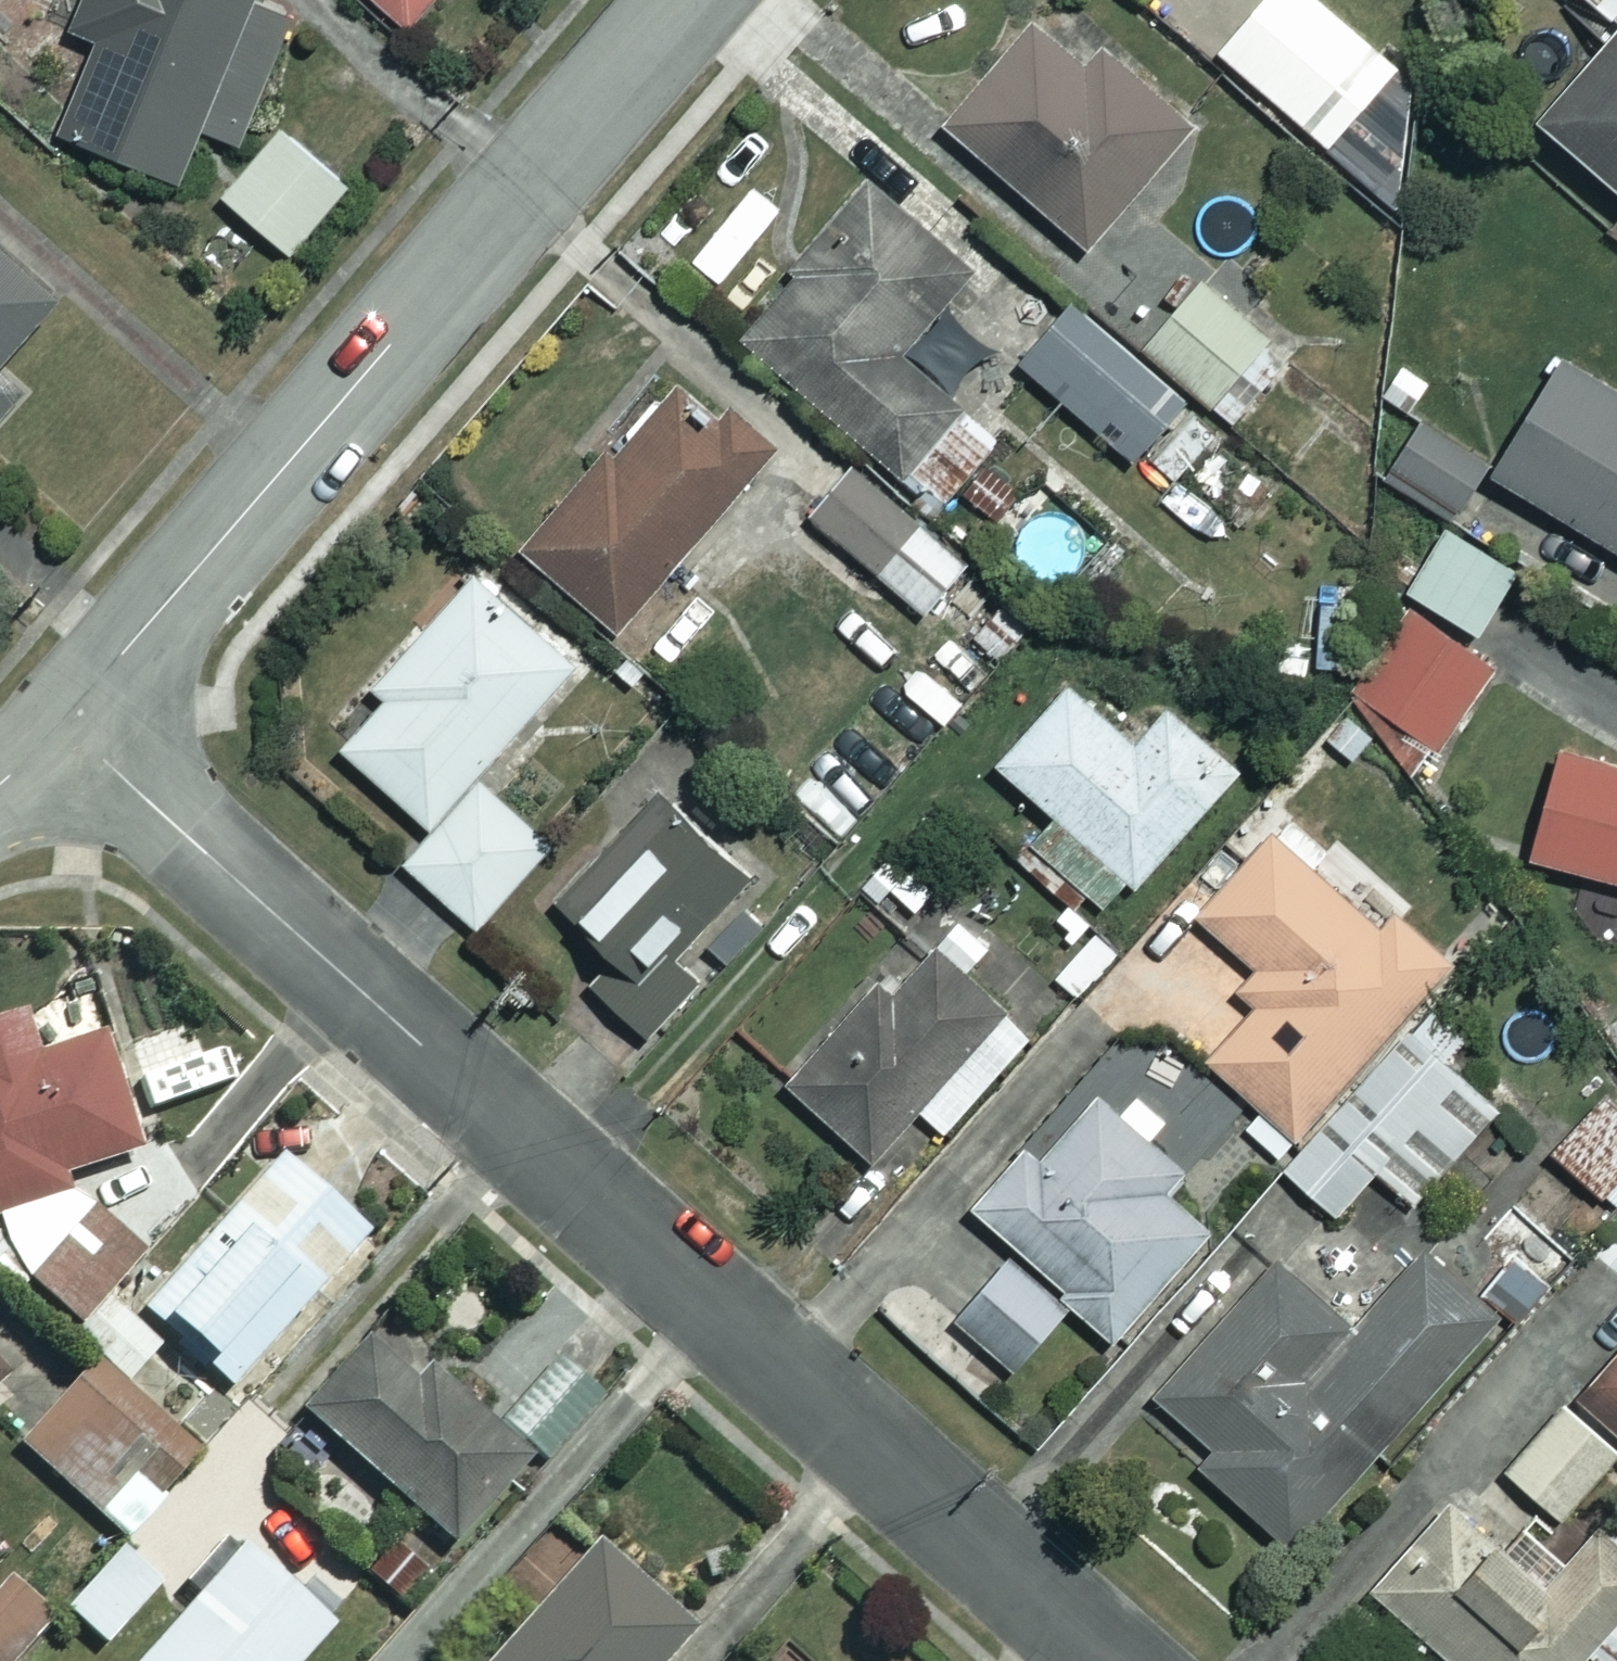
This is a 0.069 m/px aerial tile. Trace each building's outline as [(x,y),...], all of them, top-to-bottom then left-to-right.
[(252,0),(84,0),(73,21),(102,36),(57,121),(169,182),(198,127),(232,145),(297,24),(252,0)] [(411,21),(428,0),(385,0),(411,21)] [(1403,206),(1399,128),(1352,86),(1377,58),(1313,0),(1284,0),(1223,68),(1392,219),(1403,206)] [(1616,21),(1531,115),(1616,192),(1616,0),(1593,0),(1616,21)] [(1086,63),(1036,19),(944,126),(1081,244),(1186,121),(1100,47),(1086,63)] [(342,183),(278,127),(221,194),(285,249),(342,183)] [(972,272),(873,183),(737,335),(892,473),(953,404),(898,355),(972,272)] [(53,294),(0,243),(0,349),(53,294)] [(1289,357),(1199,277),(1141,343),(1231,422),(1289,357)] [(1217,432),(1079,314),(1037,362),(1175,481),(1217,432)] [(1556,355),(1486,472),(1616,550),(1616,391),(1556,355)] [(773,451),(686,370),(524,545),(611,626),(773,451)] [(15,393),(0,378),(0,409),(15,393)] [(1487,460),(1420,418),(1383,476),(1450,519),(1487,460)] [(969,568),(853,469),(813,516),(929,615),(969,568)] [(1515,570),(1442,527),(1405,589),(1478,632),(1515,570)] [(573,656),(471,568),(373,683),(384,692),(338,746),(431,825),(401,861),(476,924),(548,839),(472,775),(573,656)] [(930,630),(883,582),(840,623),(886,672),(930,630)] [(1487,661),(1415,615),(1362,697),(1435,744),(1487,661)] [(1132,741),(1066,682),(996,760),(1055,813),(1029,842),(1108,913),(1237,769),(1165,704),(1132,741)] [(1559,745),(1526,853),(1616,881),(1616,763),(1559,745)] [(861,798),(824,752),(784,785),(820,831),(861,798)] [(752,875),(668,801),(571,911),(617,951),(589,983),(648,1035),(698,979),(677,961),(752,875)] [(1284,1140),(1451,957),(1329,846),(1309,867),(1269,831),(1191,917),(1254,975),(1231,999),(1243,1010),(1196,1061),(1284,1140)] [(988,946),(951,913),(882,989),(876,984),(786,1083),(869,1159),(917,1107),(942,1131),(1029,1035),(962,974),(988,946)] [(21,1263),(122,1378),(160,1344),(114,1293),(149,1262),(64,1168),(139,1145),(100,1032),(32,1055),(12,999),(0,1003),(0,1279),(21,1263)] [(1493,1107),(1405,1027),(1280,1166),(1332,1213),(1373,1167),(1409,1200),(1493,1107)] [(1180,1172),(1089,1091),(1035,1151),(1027,1143),(971,1206),(1016,1246),(954,1316),(1009,1365),(1068,1300),(1108,1335),(1205,1226),(1164,1189),(1180,1172)] [(1600,1095),(1551,1152),(1614,1206),(1616,1202),(1616,1110),(1600,1095)] [(365,1229),(280,1152),(145,1302),(231,1379),(365,1229)] [(1495,1313),(1423,1249),(1352,1328),(1275,1259),(1153,1396),(1211,1447),(1196,1464),(1288,1546),(1495,1313)] [(559,1349),(496,1422),(381,1323),(303,1413),(449,1539),(527,1448),(540,1460),(603,1387),(559,1349)] [(1577,1400),(1616,1434),(1616,1352),(1577,1400)] [(197,1459),(92,1358),(14,1440),(119,1541),(197,1459)] [(1616,1452),(1564,1402),(1504,1467),(1556,1516),(1616,1452)] [(1451,1501),(1374,1589),(1456,1660),(1571,1660),(1586,1645),(1604,1660),(1610,1660),(1616,1653),(1616,1544),(1595,1525),(1544,1583),(1451,1501)] [(238,1542),(133,1660),(292,1660),(327,1621),(238,1542)] [(692,1628),(594,1543),(492,1660),(663,1660),(692,1628)] [(157,1580),(118,1545),(62,1607),(101,1642),(157,1580)] [(9,1572),(0,1581),(0,1660),(1,1660),(49,1614),(9,1572)]
